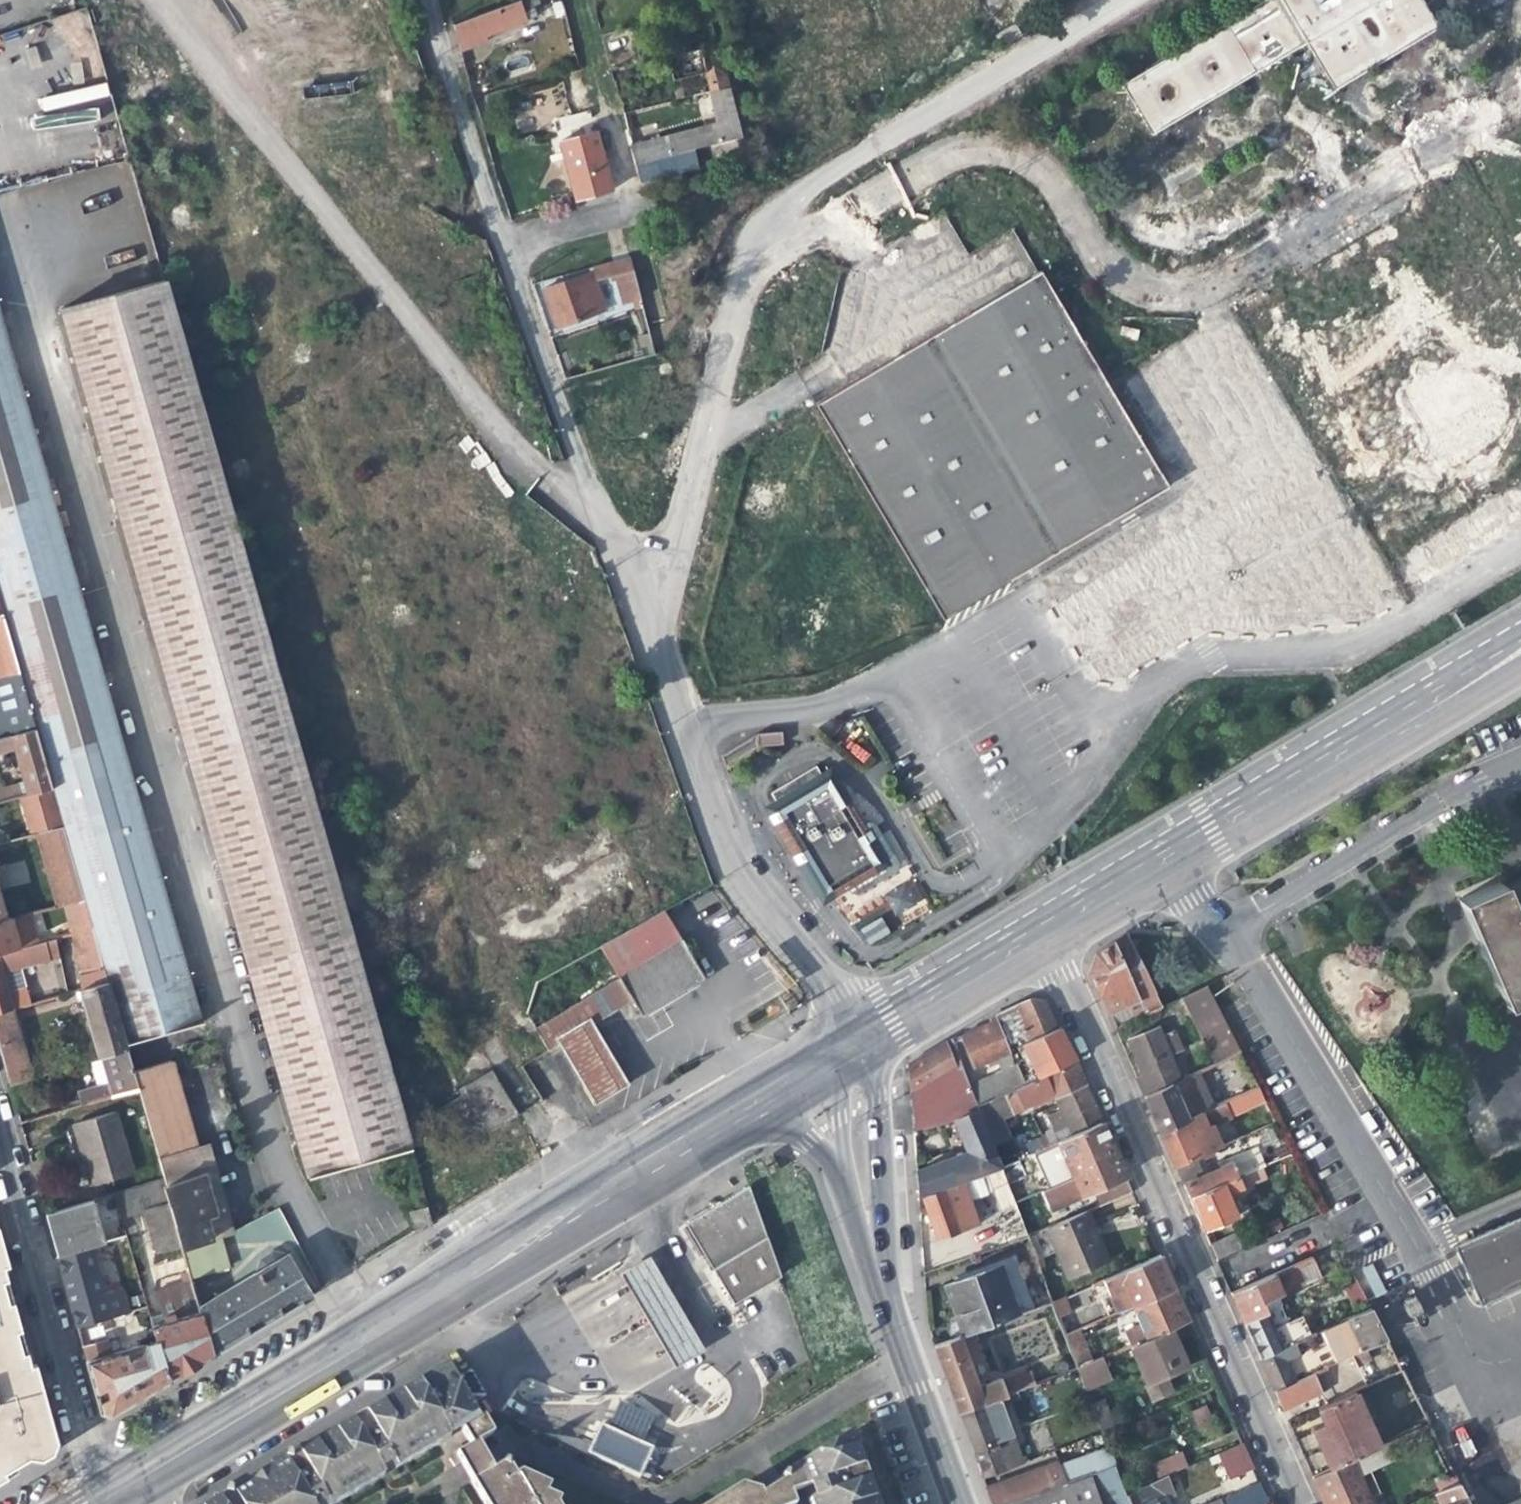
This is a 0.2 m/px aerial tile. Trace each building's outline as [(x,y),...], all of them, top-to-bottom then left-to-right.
[(115,40),(104,0),(97,0),(85,3),(97,46),(115,40)] [(459,51),(485,42),(483,36),(534,16),(531,5),(537,2),(536,0),(517,0),(452,24),(459,51)] [(565,15),(563,6),(561,0),(558,0),(550,2),(553,18),(565,15)] [(1310,57),(1317,67),(1330,88),(1434,24),(1419,0),(1257,0),(1118,86),(1148,134),(1250,73),(1301,42),(1310,57)] [(676,97),(706,89),(727,83),(717,40),(666,54),(676,97)] [(1288,84),(1317,67),(1310,57),(1291,68),(1288,84)] [(706,89),(714,121),(735,115),(727,83),(706,89)] [(634,164),(636,164),(692,146),(739,131),(735,115),(714,121),(630,146),(634,164)] [(574,198),(610,189),(606,173),(596,132),(559,142),(574,198)] [(1294,288),(1322,333),(1391,291),(1398,303),(1418,306),(1434,332),(1492,298),(1433,203),(1294,288)] [(639,296),(629,255),(589,266),(590,270),(543,288),(552,313),(557,325),(602,307),(593,279),(615,273),(622,301),(639,296)] [(940,619),(1099,527),(1091,514),(1157,475),(1106,387),(1095,370),(1038,273),(961,318),(815,404),(940,619)] [(407,1145),(385,1068),(232,529),(183,350),(180,351),(160,280),(60,309),(303,1175),(407,1145)] [(16,656),(89,636),(0,325),(0,600),(16,656)] [(1116,335),(1126,337),(1126,339),(1134,340),(1136,331),(1118,327),(1116,335)] [(642,354),(652,351),(648,332),(637,335),(642,354)] [(1420,419),(1432,439),(1504,395),(1492,375),(1420,419)] [(1165,488),(1157,475),(1091,514),(1099,527),(1165,488)] [(16,668),(0,612),(0,672),(16,668)] [(89,636),(16,656),(126,1043),(198,1020),(89,636)] [(33,726),(16,668),(0,672),(0,735),(33,726)] [(23,778),(27,790),(50,784),(33,726),(0,735),(0,747),(13,743),(23,778)] [(754,736),(756,749),(782,746),(781,733),(754,736)] [(844,882),(847,887),(851,894),(858,895),(899,870),(901,863),(875,822),(868,820),(861,824),(856,827),(828,781),(826,783),(822,777),(815,766),(804,773),(800,767),(792,772),(796,778),(770,794),(777,806),(780,810),(775,813),(825,894),(844,882)] [(829,773),(822,777),(826,783),(828,781),(856,827),(861,824),(829,773)] [(16,779),(20,792),(27,790),(23,778),(16,779)] [(60,818),(50,784),(27,790),(20,792),(19,793),(28,827),(60,818)] [(780,810),(777,806),(767,812),(823,902),(847,887),(844,882),(825,894),(775,813),(780,810)] [(56,903),(62,901),(82,896),(61,823),(36,830),(42,849),(56,903)] [(42,849),(36,830),(13,836),(0,840),(0,847),(5,862),(34,853),(42,849)] [(912,878),(884,896),(899,918),(927,900),(912,878)] [(1508,906),(1498,882),(1457,900),(1502,1004),(1520,996),(1520,901),(1508,906)] [(62,901),(69,931),(90,925),(82,896),(62,901)] [(20,903),(0,908),(3,917),(15,914),(23,912),(20,903)] [(15,914),(3,917),(0,918),(0,950),(16,945),(33,940),(34,940),(26,911),(23,912),(15,914)] [(532,1027),(539,1037),(545,1047),(547,1049),(556,1043),(586,1094),(591,1101),(628,1079),(592,1021),(614,1007),(627,999),(637,1016),(700,978),(659,911),(596,946),(614,977),(532,1027)] [(868,946),(890,933),(881,917),(859,930),(868,946)] [(69,931),(79,972),(102,966),(90,925),(69,931)] [(16,945),(0,950),(0,1012),(11,1008),(32,1003),(22,967),(57,957),(53,935),(34,940),(33,940),(16,945)] [(1104,1009),(1113,1030),(1159,1008),(1124,936),(1093,955),(1088,973),(1104,1009)] [(76,972),(99,1057),(126,1049),(102,966),(79,972),(76,972)] [(1181,998),(1215,1065),(1240,1053),(1206,986),(1181,998)] [(1031,999),(1017,1007),(1033,1046),(1043,1042),(1041,1037),(1045,1036),(1057,1030),(1044,1005),(1038,1002),(1031,999)] [(1017,1007),(996,1017),(1008,1049),(1022,1044),(1026,1053),(1030,1052),(1034,1050),(1039,1063),(1038,1063),(1039,1066),(1044,1076),(1060,1069),(1045,1036),(1041,1037),(1043,1042),(1033,1046),(1017,1007)] [(11,1008),(0,1012),(0,1058),(1,1063),(7,1083),(50,1071),(47,1059),(26,1064),(11,1008)] [(1008,1049),(996,1017),(990,1020),(991,1024),(980,1029),(961,1035),(974,1067),(1010,1054),(1008,1049)] [(1045,1036),(1060,1069),(1075,1063),(1065,1040),(1059,1028),(1057,1030),(1045,1036)] [(1143,1076),(1135,1079),(1144,1098),(1180,1081),(1169,1055),(1181,1050),(1172,1032),(1161,1037),(1156,1028),(1128,1041),(1134,1057),(1143,1076)] [(522,1062),(545,1047),(539,1037),(516,1052),(522,1062)] [(909,1065),(913,1125),(923,1123),(954,1117),(978,1109),(976,1104),(969,1085),(952,1039),(929,1053),(909,1065)] [(132,1073),(126,1049),(99,1057),(102,1069),(105,1081),(81,1088),(83,1095),(78,1096),(80,1102),(137,1086),(132,1073)] [(1036,1067),(1039,1066),(1038,1063),(1039,1063),(1034,1050),(1030,1052),(1036,1067)] [(178,1245),(179,1247),(220,1235),(231,1232),(207,1147),(196,1149),(184,1108),(171,1061),(132,1073),(137,1086),(160,1167),(163,1178),(164,1184),(161,1186),(165,1202),(178,1245)] [(1054,1097),(1057,1102),(1086,1090),(1079,1072),(1075,1063),(1060,1069),(1044,1076),(1037,1079),(1024,1084),(976,1104),(978,1109),(994,1147),(1010,1140),(1001,1119),(1054,1097)] [(1017,1066),(969,1085),(976,1104),(1024,1084),(1020,1074),(1017,1066)] [(1037,1079),(1044,1076),(1039,1066),(1036,1067),(1020,1074),(1024,1084),(1037,1079)] [(436,1110),(451,1133),(455,1141),(486,1122),(489,1127),(513,1112),(501,1094),(487,1070),(457,1089),(460,1094),(436,1110)] [(1211,1108),(1196,1073),(1180,1081),(1144,1098),(1152,1117),(1159,1133),(1211,1108)] [(1068,1127),(1072,1137),(1102,1124),(1094,1107),(1086,1090),(1057,1102),(1059,1106),(1061,1112),(1049,1117),(1055,1133),(1068,1127)] [(643,1109),(646,1115),(665,1104),(662,1098),(643,1109)] [(1211,1108),(1159,1133),(1165,1147),(1174,1167),(1194,1157),(1218,1146),(1208,1126),(1232,1115),(1225,1101),(1211,1108)] [(88,1184),(128,1172),(111,1109),(69,1121),(79,1152),(88,1184)] [(968,1155),(916,1173),(918,1198),(922,1196),(999,1167),(978,1109),(955,1121),(961,1138),(968,1155)] [(1274,1120),(1246,1133),(1252,1148),(1281,1134),(1274,1120)] [(1115,1154),(1102,1124),(1072,1137),(1059,1143),(1061,1149),(1073,1176),(1041,1191),(1046,1203),(1050,1212),(1082,1197),(1081,1195),(1092,1190),(1097,1207),(1132,1192),(1115,1154)] [(447,1145),(455,1141),(451,1133),(443,1138),(447,1145)] [(1046,1138),(1042,1140),(1046,1149),(1047,1148),(1050,1146),(1046,1138)] [(1037,1141),(1041,1151),(1046,1149),(1042,1140),(1037,1141)] [(1049,1154),(1061,1149),(1059,1143),(1050,1146),(1047,1148),(1049,1154)] [(1053,1163),(1049,1154),(1047,1148),(1046,1149),(1041,1151),(1037,1153),(1043,1167),(1053,1163)] [(1202,1175),(1194,1157),(1174,1167),(1182,1184),(1202,1175)] [(1250,1157),(1233,1163),(1238,1176),(1242,1174),(1255,1168),(1250,1157)] [(1232,1162),(1202,1175),(1182,1184),(1185,1190),(1188,1198),(1238,1176),(1233,1163),(1232,1162)] [(145,1172),(147,1182),(163,1178),(160,1167),(145,1172)] [(1002,1167),(999,1167),(922,1196),(928,1214),(936,1239),(968,1228),(978,1223),(969,1198),(993,1189),(1001,1211),(1016,1205),(1002,1167)] [(1247,1185),(1242,1174),(1238,1176),(1188,1198),(1194,1212),(1203,1232),(1236,1216),(1227,1194),(1247,1185)] [(126,1240),(148,1232),(142,1208),(165,1202),(161,1186),(164,1184),(163,1178),(147,1182),(112,1192),(126,1240)] [(1041,1205),(1046,1203),(1041,1191),(1035,1194),(1041,1205)] [(736,1310),(775,1287),(783,1283),(751,1193),(687,1230),(695,1243),(726,1293),(736,1310)] [(178,1245),(165,1202),(142,1208),(148,1232),(154,1251),(178,1245)] [(413,1232),(427,1224),(422,1208),(408,1212),(413,1232)] [(44,1216),(55,1255),(76,1248),(73,1236),(64,1239),(57,1212),(44,1216)] [(1046,1229),(1068,1279),(1107,1262),(1095,1236),(1084,1212),(1046,1229)] [(1456,1249),(1480,1301),(1520,1282),(1520,1220),(1456,1249)] [(1234,1233),(1209,1245),(1216,1261),(1242,1250),(1234,1233)] [(229,1267),(220,1235),(179,1247),(185,1270),(186,1273),(188,1279),(229,1267)] [(0,1237),(0,1482),(7,1478),(3,1473),(27,1459),(37,1460),(53,1451),(57,1443),(36,1366),(29,1368),(21,1337),(9,1292),(3,1270),(9,1269),(1,1242),(0,1237)] [(89,1245),(76,1248),(55,1255),(74,1325),(108,1316),(89,1245)] [(1330,1262),(1355,1314),(1369,1308),(1337,1245),(1311,1257),(1316,1269),(1330,1262)] [(197,1311),(210,1356),(274,1317),(310,1296),(284,1256),(271,1254),(259,1261),(256,1273),(197,1311)] [(1124,1289),(1132,1308),(1174,1288),(1166,1271),(1160,1256),(1093,1286),(1099,1300),(1110,1295),(1124,1289)] [(1277,1308),(1275,1309),(1267,1312),(1263,1302),(1271,1298),(1319,1276),(1316,1269),(1311,1257),(1230,1293),(1237,1308),(1246,1329),(1259,1358),(1301,1338),(1292,1319),(1283,1323),(1277,1308)] [(651,1262),(623,1279),(638,1305),(678,1373),(706,1356),(651,1262)] [(952,1311),(961,1338),(967,1335),(1008,1320),(1034,1311),(1017,1269),(1005,1273),(995,1270),(944,1288),(952,1311)] [(178,1272),(180,1281),(188,1279),(186,1273),(185,1270),(178,1272)] [(150,1324),(154,1340),(167,1381),(191,1366),(210,1356),(197,1311),(192,1294),(188,1279),(180,1281),(164,1285),(167,1297),(155,1301),(161,1321),(150,1324)] [(1124,1332),(1131,1347),(1170,1329),(1189,1321),(1179,1300),(1174,1288),(1132,1308),(1140,1325),(1124,1332)] [(1117,1314),(1132,1308),(1124,1289),(1110,1295),(1117,1314)] [(1275,1309),(1271,1298),(1263,1302),(1267,1312),(1275,1309)] [(1053,1304),(1066,1337),(1078,1332),(1064,1299),(1053,1304)] [(1383,1337),(1369,1308),(1355,1314),(1323,1329),(1334,1356),(1320,1363),(1322,1366),(1353,1351),(1367,1345),(1383,1337)] [(1181,1354),(1170,1329),(1131,1347),(1148,1387),(1146,1387),(1152,1401),(1172,1393),(1166,1378),(1187,1369),(1181,1354)] [(1091,1364),(1078,1332),(1066,1337),(1067,1341),(1079,1370),(1091,1364)] [(961,1338),(957,1339),(964,1356),(974,1353),(967,1335),(961,1338)] [(105,1337),(79,1344),(83,1359),(98,1411),(108,1416),(138,1398),(167,1381),(154,1340),(109,1352),(105,1337)] [(964,1356),(957,1339),(934,1347),(941,1367),(958,1413),(998,1399),(1019,1392),(1021,1390),(1034,1386),(1030,1374),(1002,1384),(1000,1379),(976,1388),(964,1356)] [(1079,1370),(1067,1341),(1059,1344),(1062,1352),(1057,1353),(1065,1374),(1079,1370)] [(1292,1343),(1259,1358),(1264,1369),(1273,1388),(1294,1379),(1285,1360),(1298,1354),(1292,1343)] [(1283,1411),(1319,1394),(1348,1381),(1344,1373),(1351,1369),(1348,1362),(1355,1359),(1357,1362),(1372,1355),(1367,1345),(1353,1351),(1322,1366),(1294,1379),(1273,1388),(1277,1398),(1283,1411)] [(1103,1359),(1091,1364),(1079,1370),(1087,1390),(1112,1379),(1103,1359)] [(1048,1367),(1030,1374),(1034,1386),(1052,1379),(1048,1367)] [(475,1450),(481,1446),(497,1437),(487,1422),(486,1420),(478,1423),(472,1413),(446,1371),(259,1480),(245,1488),(233,1495),(218,1503),(343,1503),(399,1471),(439,1447),(464,1432),(475,1450)] [(1319,1394),(1323,1402),(1351,1389),(1348,1381),(1319,1394)] [(1323,1402),(1317,1404),(1318,1407),(1324,1420),(1312,1425),(1322,1447),(1331,1467),(1379,1445),(1355,1391),(1354,1388),(1351,1389),(1323,1402)] [(645,1440),(658,1410),(622,1395),(609,1424),(645,1440)] [(1021,1464),(998,1399),(958,1413),(967,1438),(981,1478),(1021,1464)] [(1104,1434),(1113,1430),(1104,1404),(1093,1408),(1104,1434)] [(1204,1405),(1188,1411),(1197,1434),(1214,1427),(1209,1415),(1204,1405)] [(859,1427),(786,1470),(788,1475),(792,1487),(806,1483),(813,1503),(885,1503),(859,1427)] [(594,1442),(587,1457),(639,1481),(646,1465),(652,1452),(600,1428),(594,1442)] [(1104,1436),(1093,1439),(1098,1453),(1109,1449),(1104,1436)] [(1218,1454),(1229,1480),(1253,1469),(1242,1443),(1218,1454)] [(1313,1479),(1325,1503),(1372,1503),(1358,1472),(1383,1460),(1381,1456),(1390,1452),(1387,1444),(1313,1479)] [(467,1472),(475,1485),(497,1472),(489,1460),(481,1446),(475,1450),(460,1459),(463,1465),(467,1472)] [(456,1469),(463,1465),(460,1459),(457,1453),(452,1456),(452,1463),(456,1469)] [(1153,1465),(1160,1481),(1183,1470),(1186,1469),(1179,1454),(1153,1465)] [(1220,1484),(1229,1480),(1218,1454),(1209,1458),(1220,1484)] [(475,1485),(486,1503),(565,1503),(566,1501),(552,1494),(555,1487),(525,1474),(519,1477),(511,1464),(497,1472),(475,1485)] [(1061,1464),(1052,1467),(1059,1485),(1067,1482),(1061,1464)] [(1052,1467),(985,1489),(989,1497),(991,1503),(1002,1503),(1059,1485),(1052,1467)] [(1067,1482),(1059,1485),(1002,1503),(1099,1503),(1095,1492),(1120,1484),(1114,1467),(1067,1482)] [(761,1485),(767,1503),(789,1503),(797,1501),(792,1487),(788,1475),(761,1485)] [(761,1485),(741,1480),(706,1503),(767,1503),(761,1485)] [(1160,1481),(1148,1487),(1155,1503),(1169,1503),(1160,1481)] [(1259,1483),(1234,1493),(1208,1503),(1269,1503),(1259,1483)] [(1457,1483),(1436,1493),(1441,1503),(1467,1503),(1457,1483)] [(1148,1487),(1125,1498),(1127,1503),(1155,1503),(1148,1487)]
